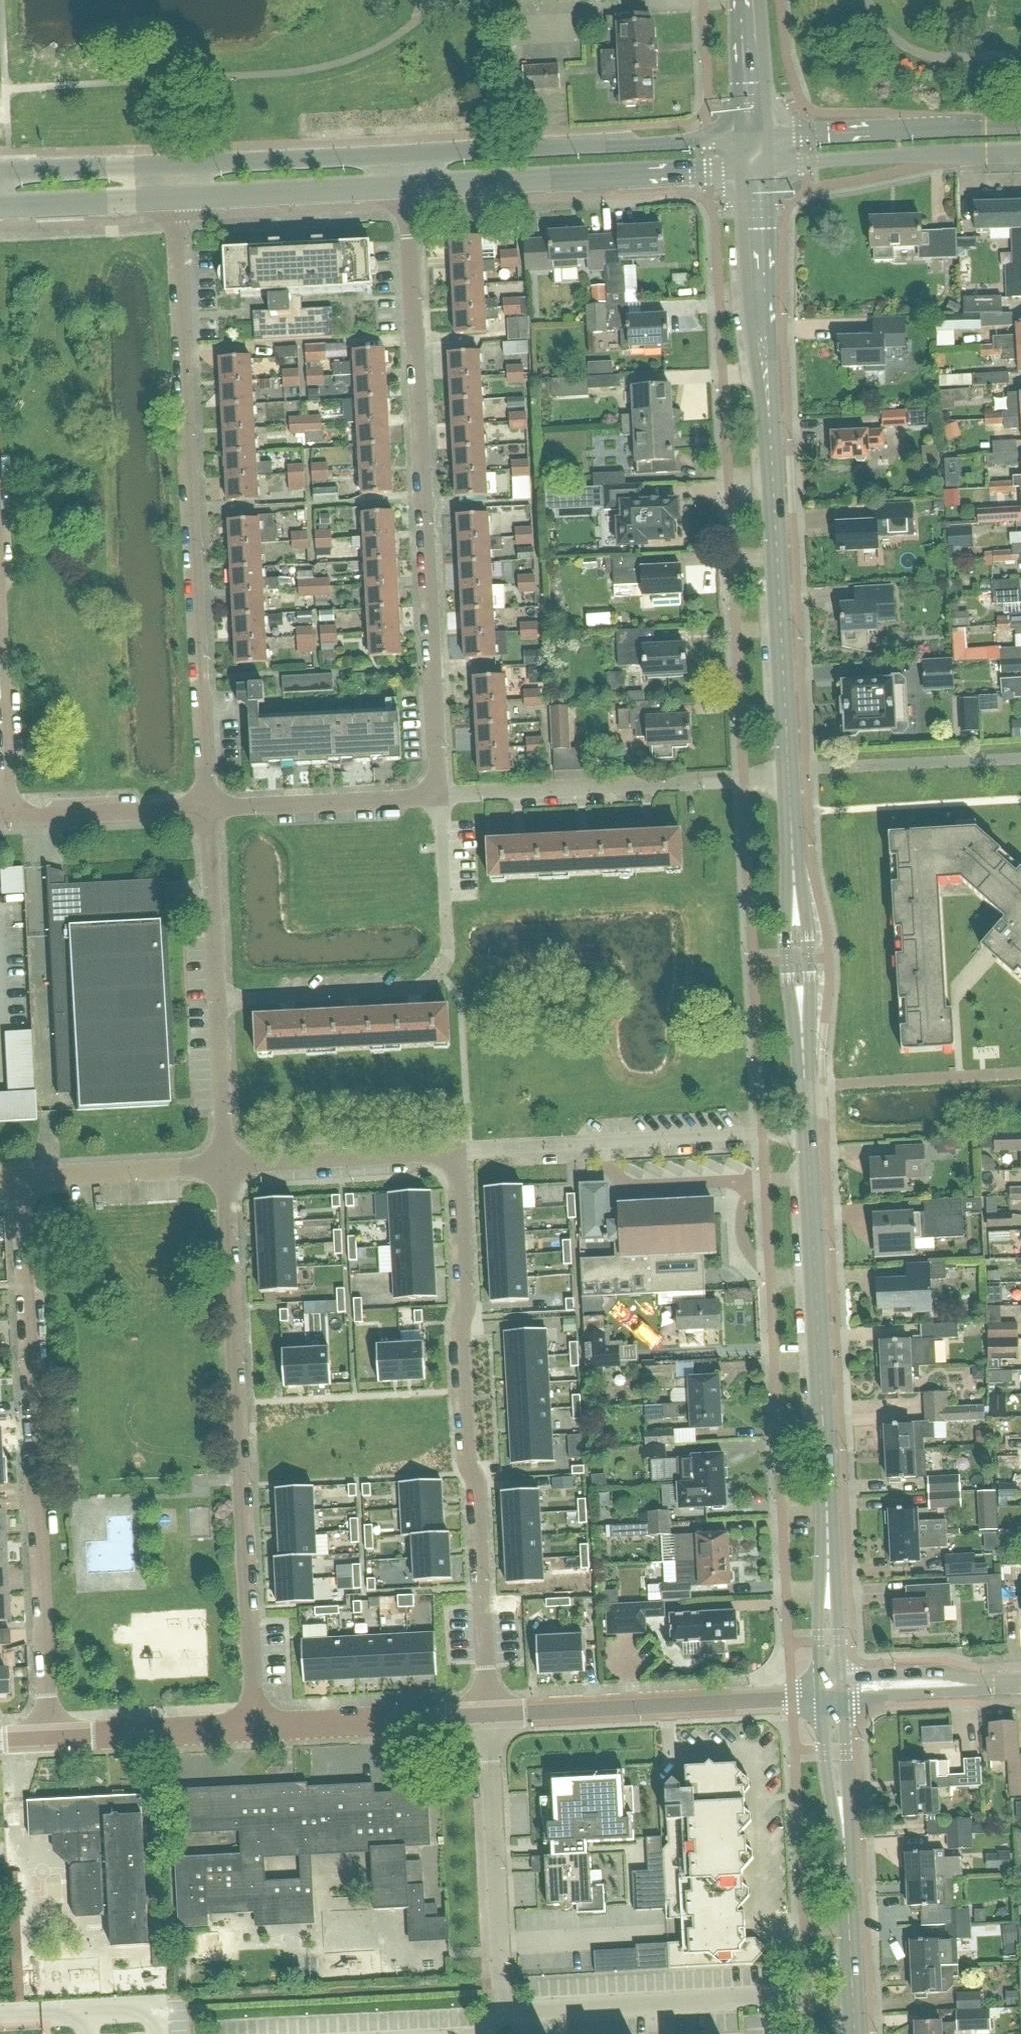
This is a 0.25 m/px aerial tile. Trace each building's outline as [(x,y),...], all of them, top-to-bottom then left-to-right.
[(621,48),(655,46),(655,40),(657,38),(657,30),(655,29),(654,23),(650,23),(650,15),(619,17),(619,18),(609,18),(609,29),(620,31),(621,48)] [(656,58),(656,53),(659,53),(658,45),(655,46),(621,48),(621,52),(602,53),(603,75),(653,73),(657,72),(657,68),(658,66),(658,59),(656,58)] [(523,68),(524,91),(562,89),(560,66),(523,68)] [(653,73),(603,75),(603,84),(613,83),(614,90),(618,90),(618,104),(623,104),(624,105),(626,105),(628,108),(637,108),(637,104),(654,103),(653,73)] [(1007,290),(1008,298),(1020,297),(1020,203),(975,204),(975,231),(1013,230),(1014,267),(1007,268),(1007,290)] [(957,259),(956,230),(922,232),(921,217),(870,219),(872,251),(875,251),(875,263),(895,262),(894,249),(918,249),(918,260),(957,259)] [(620,237),(621,259),(665,257),(663,228),(620,230),(620,237)] [(590,261),(589,239),(589,232),(550,234),(551,240),(526,242),(528,272),(554,271),(553,263),(590,261)] [(453,263),(484,261),(483,237),(452,239),(453,263)] [(622,267),(621,259),(620,237),(605,238),(607,278),(606,278),(607,286),(607,285),(608,305),(626,304),(626,295),(627,294),(626,266),(622,267)] [(607,278),(605,238),(589,239),(590,261),(591,272),(592,272),(592,279),(606,278),(607,278)] [(976,238),(957,238),(958,251),(976,250),(976,238)] [(371,243),(285,247),(225,250),(227,295),(271,293),(272,312),(254,313),(256,342),(335,338),(333,309),(301,310),(300,291),(374,288),(371,243)] [(501,251),(501,260),(518,258),(518,250),(501,251)] [(519,267),(518,258),(501,260),(502,268),(519,267)] [(453,263),(454,287),(485,285),(485,273),(496,272),(495,261),(484,261),(453,263)] [(498,300),(486,300),(485,285),(454,287),(456,310),(498,308),(498,300)] [(607,285),(607,286),(591,286),(592,306),(608,305),(607,285)] [(503,299),(504,307),(529,306),(528,297),(503,299)] [(964,316),(1002,314),(1001,297),(963,299),(964,316)] [(630,304),(626,305),(626,304),(608,305),(592,306),(592,307),(588,307),(589,335),(607,334),(607,333),(622,332),(624,353),(668,350),(668,346),(669,346),(668,316),(631,318),(630,304)] [(530,306),(531,324),(536,324),(534,318),(540,317),(537,305),(530,306)] [(529,315),(529,306),(504,307),(504,316),(529,315)] [(498,308),(456,310),(457,335),(488,333),(488,321),(499,320),(498,308)] [(698,334),(697,316),(685,316),(686,335),(698,334)] [(981,331),(980,317),(936,318),(937,333),(981,331)] [(529,318),(508,320),(509,342),(531,341),(529,318)] [(886,349),(908,348),(907,319),(875,320),(875,338),(840,338),(840,354),(844,353),(844,369),(867,368),(867,372),(887,372),(886,349)] [(996,325),(997,333),(1017,332),(1017,324),(996,325)] [(1008,350),(1020,350),(1020,325),(1017,326),(1018,336),(998,337),(999,345),(994,345),(994,356),(1003,356),(1008,355),(1008,350)] [(306,346),(307,378),(324,377),(323,369),(321,369),(321,362),(326,362),(325,344),(306,346)] [(981,357),(994,356),(994,345),(981,346),(981,357)] [(298,346),(276,348),(276,359),(299,357),(298,346)] [(357,375),(387,374),(386,349),(355,351),(356,361),(333,362),(334,375),(357,373),(357,375)] [(1019,360),(1020,374),(1020,350),(1008,350),(1008,355),(1003,356),(1003,361),(1019,360)] [(451,378),(482,376),(481,352),(450,354),(451,378)] [(223,383),(253,381),(252,357),(221,359),(223,383)] [(507,366),(508,375),(525,374),(524,365),(507,366)] [(283,371),(283,379),(300,378),(299,370),(283,371)] [(940,388),(982,386),(1009,385),(1008,374),(951,376),(951,370),(940,371),(940,376),(940,388)] [(525,374),(508,375),(508,384),(533,382),(533,373),(525,374)] [(356,374),(336,375),(336,383),(356,382),(356,374)] [(358,399),(389,397),(387,374),(357,375),(358,399)] [(452,402),(483,400),(482,376),(451,378),(452,402)] [(324,385),(324,377),(307,378),(308,386),(324,385)] [(590,391),(622,389),(622,377),(590,378),(590,391)] [(300,387),(300,378),(283,379),(284,388),(300,387)] [(253,381),(223,383),(224,407),(255,405),(253,381)] [(919,386),(924,407),(939,404),(935,383),(919,386)] [(623,427),(676,424),(680,424),(683,412),(672,410),(671,386),(633,388),(634,417),(623,417),(623,427)] [(942,411),(955,411),(953,391),(941,392),(942,411)] [(359,423),(390,421),(389,397),(358,399),(359,423)] [(507,399),(508,409),(525,408),(525,398),(507,399)] [(454,426),(485,424),(483,400),(452,402),(454,426)] [(330,404),(330,414),(351,414),(351,404),(330,404)] [(255,405),(224,407),(226,431),(256,429),(255,405)] [(906,411),(882,412),(883,428),(907,427),(906,411)] [(509,413),(510,422),(527,421),(527,412),(509,413)] [(975,428),(999,426),(998,415),(985,415),(985,421),(974,421),(975,428)] [(306,417),(306,425),(322,424),(322,416),(306,417)] [(289,418),(290,426),(306,425),(306,417),(289,418)] [(1011,419),(1011,426),(1005,426),(1005,432),(1020,431),(1020,418),(1011,419)] [(361,447),(391,445),(390,421),(359,423),(361,447)] [(528,438),(527,421),(510,422),(510,431),(512,430),(512,436),(515,436),(515,438),(528,438)] [(323,444),(322,424),(306,425),(307,433),(307,444),(323,444)] [(455,450),(486,448),(485,424),(454,426),(455,450)] [(676,424),(623,427),(624,438),(635,437),(637,475),(680,473),(675,462),(673,462),(672,435),(679,433),(676,424)] [(290,434),(307,433),(306,425),(290,426),(290,434)] [(951,440),(965,438),(963,425),(949,427),(951,440)] [(256,429),(226,431),(227,455),(257,453),(256,429)] [(870,447),(886,447),(885,431),(833,433),(834,460),(856,459),(859,462),(866,462),(868,459),(870,459),(870,447)] [(993,455),(1017,454),(1016,441),(993,443),(993,454),(993,455)] [(362,471),(392,469),(391,445),(361,447),(362,471)] [(456,473),(487,472),(486,448),(455,450),(456,473)] [(257,453),(227,455),(228,479),(259,477),(257,453)] [(1018,465),(1017,454),(993,455),(993,454),(975,456),(976,468),(1018,465)] [(512,462),(513,471),(529,470),(529,460),(512,462)] [(312,464),(313,474),(328,473),(328,463),(312,464)] [(288,466),(289,475),(305,474),(305,465),(288,466)] [(392,469),(362,471),(363,495),(394,493),(392,469)] [(531,499),(529,470),(513,471),(514,487),(507,487),(508,500),(531,499)] [(487,472),(456,473),(457,498),(488,496),(487,472)] [(328,473),(313,474),(313,483),(329,482),(328,473)] [(595,487),(627,486),(626,473),(594,475),(595,487)] [(307,504),(305,474),(289,475),(290,491),(286,491),(287,506),(307,504)] [(268,476),(259,477),(228,479),(230,503),(260,501),(259,490),(268,489),(268,476)] [(1020,487),(1020,477),(1013,478),(1013,482),(1001,482),(1002,494),(1015,493),(1015,488),(1020,487)] [(990,494),(1002,494),(1001,482),(989,483),(990,494)] [(642,487),(606,489),(607,506),(623,505),(624,520),(619,521),(619,525),(616,525),(617,541),(620,541),(620,546),(647,545),(647,541),(674,539),(674,536),(677,534),(676,525),(673,522),(673,520),(679,520),(678,501),(643,503),(642,487)] [(339,502),(338,488),(314,490),(315,503),(339,502)] [(594,504),(593,488),(547,490),(548,511),(595,508),(595,504),(594,504)] [(876,522),(837,524),(839,552),(842,552),(842,554),(846,554),(846,552),(879,550),(878,536),(889,535),(889,537),(915,535),(913,505),(875,507),(876,522)] [(1020,508),(978,511),(978,525),(1020,522),(1020,512),(1020,508)] [(366,538),(396,536),(395,512),(364,514),(366,538)] [(460,540),(491,538),(490,514),(459,515),(460,540)] [(273,519),(261,519),(230,521),(231,545),(262,544),(279,543),(278,526),(273,526),(273,519)] [(950,544),(974,542),(973,527),(949,529),(950,544)] [(515,528),(516,537),(533,536),(533,528),(515,528)] [(316,532),(316,540),(332,539),(332,531),(316,532)] [(292,533),(292,542),(308,541),(308,532),(292,533)] [(367,562),(397,560),(396,536),(366,538),(353,539),(353,549),(366,549),(367,562)] [(534,545),(533,536),(516,537),(516,546),(534,545)] [(491,538),(460,540),(461,564),(492,562),(491,551),(502,550),(502,538),(491,538)] [(333,548),(332,539),(316,540),(317,556),(331,555),(330,548),(333,548)] [(309,550),(308,541),(292,542),(293,551),(309,550)] [(262,544),(231,545),(233,569),(263,568),(262,544)] [(1019,561),(1019,556),(1020,556),(1020,544),(1012,544),(1013,550),(1005,551),(1006,562),(1008,562),(1014,562),(1019,561)] [(1005,551),(993,552),(994,558),(985,558),(985,565),(1008,563),(1008,562),(1006,562),(1005,551)] [(654,596),(654,607),(681,606),(681,595),(683,595),(682,567),(644,569),(643,557),(613,559),(615,586),(643,585),(644,597),(654,596)] [(368,586),(399,584),(397,560),(367,562),(368,586)] [(492,562),(461,564),(462,588),(493,586),(492,562)] [(263,568),(233,569),(234,593),(265,591),(279,590),(279,578),(264,579),(263,568)] [(298,572),(299,589),(315,588),(314,579),(314,571),(298,572)] [(518,576),(519,584),(536,583),(535,575),(518,576)] [(331,578),(314,579),(315,588),(331,587),(331,578)] [(1020,592),(1020,585),(1020,579),(992,581),(993,594),(1020,592)] [(536,592),(536,583),(519,584),(519,593),(536,592)] [(369,609),(400,608),(399,584),(368,586),(369,609)] [(493,586),(462,588),(463,612),(494,610),(493,586)] [(331,596),(331,587),(315,588),(315,597),(331,596)] [(843,632),(842,632),(843,648),(877,654),(877,653),(870,652),(868,631),(879,631),(878,622),(896,621),(894,587),(868,589),(869,603),(841,605),(843,632)] [(315,597),(315,588),(299,589),(300,597),(315,597)] [(265,591),(234,593),(235,617),(266,615),(265,591)] [(993,594),(994,603),(1020,602),(1020,592),(993,594)] [(370,633),(401,632),(400,608),(369,609),(370,633)] [(494,610),(463,612),(465,635),(496,634),(494,610)] [(1010,613),(1010,620),(1011,631),(1016,631),(1020,631),(1020,612),(1010,613)] [(266,615),(235,617),(237,641),(267,639),(266,615)] [(998,632),(1011,631),(1010,620),(997,621),(998,632)] [(521,624),(521,633),(538,631),(538,623),(521,624)] [(321,626),(322,636),(337,635),(337,625),(321,626)] [(297,627),(297,637),(314,636),(313,626),(297,627)] [(645,677),(687,675),(686,645),(645,648),(644,630),(618,632),(620,668),(645,667),(645,677)] [(539,640),(538,631),(521,633),(522,641),(539,640)] [(401,632),(370,633),(372,657),(402,656),(401,632)] [(496,634),(465,635),(466,660),(497,658),(496,634)] [(338,651),(337,635),(322,636),(323,652),(338,651)] [(315,653),(314,636),(297,637),(298,654),(315,653)] [(267,639),(237,641),(238,665),(268,664),(267,639)] [(1001,661),(1020,660),(1020,647),(981,649),(982,662),(1001,661)] [(525,651),(525,661),(548,660),(547,649),(525,651)] [(548,660),(525,661),(526,671),(534,671),(534,664),(539,663),(541,686),(549,685),(548,660)] [(1001,661),(1001,673),(1020,672),(1020,660),(1001,661)] [(951,661),(923,663),(925,691),(953,689),(951,661)] [(335,691),(334,681),(334,675),(283,678),(284,694),(335,691)] [(476,702),(507,700),(506,676),(475,677),(476,702)] [(1001,680),(1002,692),(1014,691),(1015,699),(1020,699),(1020,679),(1001,680)] [(855,735),(859,731),(892,730),(895,730),(895,727),(894,726),(905,725),(903,698),(905,698),(904,686),(892,687),(892,684),(893,684),(892,681),(889,681),(846,684),(846,683),(843,683),(843,686),(844,686),(845,702),(843,702),(843,714),(845,714),(846,720),(842,724),(842,732),(847,736),(855,735)] [(251,718),(251,726),(253,768),(283,767),(283,769),(285,769),(284,767),(342,764),(342,766),(344,766),(343,764),(403,760),(400,710),(399,710),(398,710),(398,699),(387,700),(387,711),(261,717),(260,704),(266,704),(265,685),(239,686),(240,705),(244,705),(245,705),(250,710),(251,718)] [(524,691),(524,700),(542,699),(542,690),(524,691)] [(1014,691),(1002,692),(1002,700),(1015,699),(1014,691)] [(542,699),(524,700),(525,709),(543,708),(542,699)] [(507,700),(476,702),(478,726),(509,724),(507,700)] [(652,763),(676,762),(675,746),(691,745),(690,717),(657,718),(656,702),(635,703),(637,738),(649,737),(649,747),(652,747),(652,763)] [(554,750),(570,750),(568,707),(552,708),(554,750)] [(509,724),(478,726),(479,750),(510,748),(509,724)] [(528,740),(528,748),(545,747),(544,739),(528,740)] [(545,754),(545,747),(528,748),(529,755),(545,754)] [(510,748),(479,750),(480,774),(511,773),(510,748)] [(1020,869),(1017,874),(997,856),(1001,851),(976,829),(975,821),(957,822),(957,829),(889,834),(890,858),(897,858),(899,884),(892,884),(895,930),(901,930),(903,956),(896,956),(899,1002),(906,1002),(907,1028),(901,1028),(902,1052),(955,1049),(953,1011),(947,1011),(945,981),(940,897),(939,882),(961,880),(977,895),(1005,919),(982,945),(981,947),(983,949),(989,941),(1003,953),(996,961),(1014,977),(1019,972),(1020,974),(1020,869)] [(681,831),(654,833),(649,833),(617,835),(619,873),(683,869),(681,831)] [(585,836),(553,838),(555,876),(619,873),(617,835),(585,836)] [(553,838),(526,839),(520,839),(517,840),(488,841),(490,879),(555,876),(553,838)] [(67,879),(65,879),(65,880),(49,876),(49,867),(46,867),(57,1095),(76,1093),(77,1111),(168,1106),(166,1067),(177,1067),(177,1065),(174,1065),(166,917),(164,880),(155,880),(155,881),(67,886),(67,879)] [(3,869),(4,893),(26,892),(25,868),(3,869)] [(449,1007),(422,1008),(385,1010),(387,1048),(451,1045),(449,1007)] [(385,1010),(321,1013),(323,1051),(387,1048),(385,1010)] [(321,1013),(256,1017),(258,1054),(323,1051),(321,1013)] [(7,1095),(0,1095),(0,1122),(36,1121),(31,1031),(4,1032),(7,1095)] [(996,1134),(996,1151),(1020,1150),(1020,1134),(996,1134)] [(873,1193),(907,1191),(906,1178),(925,1177),(924,1145),(902,1147),(903,1158),(871,1160),(873,1193)] [(548,1179),(549,1188),(523,1190),(524,1204),(556,1202),(555,1179),(548,1179)] [(487,1211),(523,1209),(522,1186),(486,1188),(487,1211)] [(717,1254),(717,1253),(714,1200),(620,1205),(620,1210),(609,1211),(607,1186),(579,1187),(585,1298),(709,1291),(707,1255),(717,1254)] [(1010,1187),(1010,1202),(1020,1202),(1020,1187),(1010,1187)] [(391,1220),(432,1218),(430,1191),(389,1193),(391,1220)] [(346,1196),(347,1208),(355,1207),(354,1195),(346,1196)] [(567,1195),(568,1207),(576,1207),(575,1195),(567,1195)] [(332,1196),(333,1208),(341,1208),(340,1196),(332,1196)] [(988,1227),(1013,1226),(1012,1213),(993,1214),(993,1198),(987,1198),(988,1227)] [(258,1224),(294,1222),(293,1199),(257,1201),(258,1224)] [(913,1213),(874,1215),(876,1244),(881,1250),(882,1257),(916,1255),(915,1240),(965,1237),(962,1199),(924,1201),(925,1213),(913,1213)] [(576,1207),(568,1207),(568,1219),(576,1219),(576,1207)] [(487,1211),(488,1234),(525,1232),(523,1209),(487,1211)] [(432,1218),(391,1220),(392,1247),(433,1245),(432,1218)] [(259,1247),(296,1245),(294,1222),(258,1224),(259,1247)] [(334,1243),(343,1243),(342,1231),(334,1231),(334,1243)] [(989,1232),(990,1241),(1011,1241),(1010,1231),(989,1232)] [(526,1255),(525,1232),(488,1234),(489,1257),(526,1255)] [(348,1237),(349,1250),(357,1249),(356,1237),(348,1237)] [(563,1253),(571,1253),(571,1241),(563,1241),(563,1253)] [(343,1255),(343,1243),(334,1243),(335,1255),(343,1255)] [(260,1270),(297,1268),(296,1245),(259,1247),(260,1270)] [(433,1245),(392,1247),(393,1274),(435,1272),(433,1245)] [(357,1249),(349,1250),(349,1262),(357,1261),(357,1249)] [(572,1265),(571,1253),(563,1253),(564,1265),(572,1265)] [(491,1280),(527,1279),(526,1255),(489,1257),(491,1280)] [(909,1280),(889,1282),(877,1282),(879,1309),(896,1308),(896,1313),(913,1312),(912,1293),(932,1292),(931,1279),(947,1278),(946,1268),(956,1267),(956,1261),(930,1263),(930,1267),(909,1269),(909,1280)] [(297,1268),(260,1270),(262,1294),(298,1292),(297,1268)] [(436,1299),(435,1272),(393,1274),(395,1301),(436,1299)] [(527,1279),(491,1280),(492,1304),(528,1302),(527,1279)] [(338,1302),(346,1301),(345,1289),(337,1289),(338,1302)] [(603,1297),(583,1298),(584,1313),(603,1312),(603,1297)] [(354,1311),(363,1311),(362,1299),(354,1299),(354,1311)] [(566,1300),(566,1312),(575,1312),(574,1299),(566,1300)] [(346,1301),(338,1302),(338,1314),(346,1313),(346,1301)] [(705,1329),(708,1329),(720,1328),(719,1302),(681,1304),(681,1306),(675,1306),(676,1317),(680,1316),(681,1330),(689,1330),(689,1334),(705,1333),(705,1329)] [(288,1310),(280,1310),(281,1323),(289,1322),(288,1310)] [(363,1323),(363,1311),(354,1311),(355,1323),(363,1323)] [(423,1323),(422,1311),(414,1312),(415,1324),(423,1323)] [(989,1339),(1018,1339),(1018,1323),(988,1324),(989,1339)] [(883,1367),(883,1369),(919,1367),(919,1368),(935,1367),(933,1341),(938,1340),(938,1339),(958,1338),(958,1324),(921,1326),(922,1340),(881,1342),(882,1355),(878,1355),(878,1367),(883,1367)] [(505,1332),(506,1359),(547,1356),(546,1329),(505,1332)] [(606,1336),(586,1338),(587,1370),(619,1368),(618,1348),(606,1348),(606,1336)] [(1019,1361),(1018,1339),(989,1339),(990,1362),(1019,1361)] [(570,1355),(578,1355),(578,1343),(570,1343),(570,1355)] [(425,1344),(401,1345),(403,1381),(427,1380),(425,1344)] [(379,1383),(403,1381),(401,1345),(377,1346),(379,1383)] [(330,1349),(306,1350),(308,1386),(332,1385),(330,1349)] [(308,1386),(306,1350),(282,1351),(284,1388),(308,1386)] [(578,1355),(570,1355),(571,1367),(579,1367),(578,1355)] [(549,1383),(547,1356),(506,1359),(508,1385),(549,1383)] [(675,1405),(722,1402),(722,1400),(724,1400),(723,1390),(721,1391),(720,1376),(677,1378),(677,1365),(636,1367),(637,1390),(674,1389),(671,1393),(672,1401),(675,1403),(675,1405)] [(919,1367),(883,1369),(884,1396),(887,1396),(887,1401),(899,1400),(898,1396),(912,1395),(912,1380),(920,1379),(919,1368),(919,1367)] [(1012,1370),(988,1371),(989,1383),(1012,1383),(1012,1370)] [(508,1385),(509,1412),(550,1409),(549,1383),(508,1385)] [(925,1394),(926,1409),(950,1408),(949,1393),(925,1394)] [(573,1408),(581,1408),(580,1396),(572,1396),(573,1408)] [(692,1430),(712,1429),(723,1428),(722,1402),(675,1405),(675,1403),(663,1404),(664,1417),(691,1416),(692,1430)] [(887,1440),(887,1453),(925,1452),(925,1451),(924,1440),(935,1439),(934,1424),(985,1422),(985,1407),(950,1408),(926,1409),(926,1423),(912,1424),(912,1425),(886,1426),(886,1429),(881,1429),(882,1440),(887,1440)] [(581,1408),(573,1408),(574,1420),(582,1420),(581,1408)] [(511,1438),(552,1436),(550,1409),(509,1412),(511,1438)] [(644,1431),(645,1446),(666,1445),(666,1444),(675,1444),(674,1430),(644,1431)] [(552,1436),(511,1438),(512,1465),(553,1463),(552,1436)] [(667,1457),(666,1445),(645,1446),(645,1458),(667,1457)] [(926,1451),(925,1451),(925,1452),(887,1453),(888,1480),(891,1480),(891,1484),(902,1484),(901,1479),(927,1478),(926,1451)] [(679,1483),(695,1482),(726,1480),(726,1479),(728,1479),(727,1469),(725,1469),(724,1455),(694,1456),(694,1457),(678,1458),(679,1483)] [(1019,1455),(998,1456),(999,1467),(1019,1466),(1019,1455)] [(572,1467),(572,1475),(585,1475),(584,1467),(572,1467)] [(928,1477),(929,1494),(961,1492),(959,1475),(928,1477)] [(401,1510),(443,1508),(441,1480),(400,1483),(401,1510)] [(726,1480),(695,1482),(679,1483),(680,1508),(727,1506),(726,1480)] [(998,1483),(999,1507),(1007,1507),(1007,1496),(1018,1496),(1017,1482),(998,1483)] [(348,1485),(349,1497),(357,1497),(357,1485),(348,1485)] [(362,1485),(363,1497),(371,1497),(370,1485),(362,1485)] [(277,1489),(278,1513),(314,1511),(313,1487),(277,1489)] [(502,1492),(504,1516),(540,1514),(539,1490),(502,1492)] [(961,1507),(961,1492),(929,1494),(930,1509),(961,1507)] [(578,1500),(578,1512),(587,1512),(586,1499),(578,1500)] [(403,1537),(412,1537),(412,1536),(444,1534),(444,1533),(443,1508),(401,1510),(403,1537)] [(648,1512),(649,1524),(671,1523),(670,1510),(648,1512)] [(890,1525),(891,1537),(947,1535),(947,1519),(919,1520),(918,1510),(890,1511),(890,1513),(886,1513),(887,1525),(890,1525)] [(278,1513),(279,1536),(316,1534),(314,1511),(278,1513)] [(587,1512),(578,1512),(579,1524),(587,1524),(587,1512)] [(540,1514),(504,1516),(505,1539),(541,1537),(540,1514)] [(350,1520),(351,1532),(359,1531),(358,1519),(350,1520)] [(671,1534),(671,1523),(649,1524),(650,1535),(671,1534)] [(365,1526),(365,1538),(373,1538),(373,1526),(365,1526)] [(359,1531),(351,1532),(352,1544),(360,1543),(359,1531)] [(412,1536),(412,1537),(414,1559),(450,1557),(449,1533),(444,1533),(444,1534),(412,1536)] [(699,1561),(730,1559),(730,1558),(732,1557),(732,1548),(729,1548),(729,1533),(678,1536),(679,1562),(699,1561)] [(317,1557),(316,1534),(279,1536),(280,1558),(280,1559),(312,1557),(312,1558),(317,1557)] [(947,1535),(891,1537),(892,1564),(895,1564),(895,1568),(904,1568),(906,1567),(905,1564),(920,1563),(920,1548),(948,1547),(947,1535)] [(541,1537),(505,1539),(506,1562),(543,1560),(541,1537)] [(374,1550),(373,1538),(365,1538),(366,1550),(374,1550)] [(581,1557),(589,1557),(588,1545),(580,1545),(581,1557)] [(280,1559),(280,1558),(276,1558),(277,1582),(313,1580),(312,1558),(312,1557),(280,1559)] [(450,1557),(414,1559),(415,1582),(451,1580),(450,1557)] [(589,1557),(581,1557),(581,1569),(590,1569),(589,1557)] [(691,1587),(718,1586),(731,1585),(731,1582),(733,1580),(733,1574),(731,1572),(730,1559),(699,1561),(679,1562),(677,1563),(678,1582),(691,1581),(691,1587)] [(543,1560),(506,1562),(507,1585),(544,1583),(543,1560)] [(948,1562),(949,1577),(970,1575),(969,1560),(948,1562)] [(353,1577),(361,1577),(361,1565),(353,1565),(353,1577)] [(1018,1588),(1017,1565),(1002,1566),(1003,1589),(1018,1588)] [(361,1577),(353,1577),(354,1589),(362,1589),(361,1577)] [(375,1579),(367,1579),(368,1592),(376,1591),(375,1579)] [(974,1579),(959,1580),(960,1599),(975,1598),(974,1579)] [(315,1603),(313,1580),(277,1582),(278,1605),(315,1603)] [(662,1600),(662,1601),(692,1599),(691,1587),(691,1581),(678,1582),(662,1583),(662,1580),(646,1581),(647,1601),(662,1600)] [(925,1587),(926,1602),(894,1604),(896,1630),(900,1630),(900,1633),(916,1632),(916,1629),(930,1628),(930,1623),(944,1622),(943,1606),(950,1606),(949,1586),(925,1587)] [(0,1594),(0,1621),(9,1621),(8,1593),(0,1594)] [(406,1608),(406,1596),(398,1596),(398,1608),(406,1608)] [(406,1596),(406,1608),(414,1608),(414,1596),(406,1596)] [(547,1608),(559,1607),(558,1599),(546,1600),(547,1608)] [(558,1599),(559,1607),(571,1607),(570,1599),(558,1599)] [(607,1628),(617,1628),(647,1626),(647,1618),(666,1617),(665,1601),(606,1604),(607,1628)] [(354,1614),(362,1614),(362,1602),(353,1602),(354,1614)] [(315,1616),(327,1616),(327,1607),(315,1608),(315,1616)] [(327,1607),(327,1616),(340,1615),(339,1607),(327,1607)] [(737,1625),(737,1612),(672,1615),(673,1643),(704,1642),(704,1654),(725,1653),(725,1641),(738,1640),(738,1637),(742,1637),(741,1625),(737,1625)] [(643,1650),(645,1632),(614,1629),(612,1647),(643,1650)] [(10,1646),(9,1631),(0,1631),(0,1646),(10,1646)] [(408,1635),(410,1676),(437,1675),(435,1634),(408,1635)] [(382,1637),(384,1678),(410,1676),(408,1635),(382,1637)] [(584,1636),(560,1637),(562,1673),(586,1672),(584,1636)] [(384,1678),(382,1637),(355,1638),(357,1679),(384,1678)] [(538,1674),(562,1673),(560,1637),(536,1638),(538,1674)] [(357,1679),(355,1638),(328,1639),(331,1681),(357,1679)] [(331,1681),(328,1639),(302,1641),(304,1682),(331,1681)] [(1017,1741),(1016,1724),(991,1725),(992,1742),(990,1742),(991,1763),(1009,1762),(1010,1796),(1020,1795),(1020,1758),(1018,1758),(1017,1741)] [(97,1744),(63,1743),(62,1784),(96,1784),(97,1744)] [(902,1764),(904,1791),(939,1789),(983,1786),(981,1759),(966,1760),(967,1775),(949,1776),(949,1777),(939,1778),(938,1762),(919,1763),(919,1762),(914,1762),(914,1763),(902,1764)] [(738,1787),(738,1778),(737,1764),(687,1768),(687,1781),(682,1781),(680,1784),(674,1779),(666,1787),(669,1844),(664,1850),(667,1902),(670,1902),(671,1919),(685,1919),(685,1914),(688,1914),(689,1918),(745,1915),(745,1912),(739,1913),(738,1893),(744,1892),(744,1885),(744,1876),(743,1876),(742,1856),(748,1855),(747,1838),(741,1838),(740,1818),(746,1818),(745,1803),(746,1803),(745,1794),(744,1787),(738,1787)] [(545,1845),(554,1844),(587,1843),(634,1840),(633,1813),(627,1814),(624,1770),(551,1774),(553,1818),(544,1818),(545,1845)] [(277,1784),(278,1789),(265,1789),(265,1785),(263,1786),(264,1789),(182,1793),(184,1832),(186,1832),(185,1824),(207,1823),(207,1829),(241,1827),(242,1853),(176,1857),(180,1927),(210,1925),(209,1911),(235,1910),(235,1904),(255,1903),(256,1924),(258,1924),(258,1923),(274,1922),(274,1923),(278,1923),(277,1922),(298,1921),(297,1915),(314,1914),(314,1921),(316,1921),(314,1883),(267,1885),(266,1848),(301,1846),(301,1856),(303,1856),(302,1846),(313,1845),(313,1852),(349,1850),(349,1854),(350,1854),(350,1850),(371,1848),(375,1911),(409,1909),(411,1943),(450,1940),(449,1917),(438,1918),(437,1903),(426,1904),(425,1885),(422,1885),(420,1861),(408,1862),(407,1847),(432,1845),(429,1785),(393,1786),(394,1796),(382,1797),(382,1801),(376,1801),(376,1787),(308,1791),(307,1783),(277,1784)] [(939,1789),(904,1791),(905,1817),(907,1817),(908,1822),(919,1821),(918,1817),(920,1817),(920,1818),(925,1818),(925,1817),(941,1816),(939,1789)] [(31,1837),(53,1836),(54,1851),(72,1866),(74,1913),(78,1917),(111,1915),(113,1948),(151,1946),(144,1815),(130,1815),(129,1796),(29,1801),(31,1837)] [(948,1835),(975,1833),(975,1827),(972,1827),(971,1818),(947,1820),(948,1835)] [(975,1833),(948,1835),(949,1850),(973,1849),(972,1839),(976,1838),(975,1833)] [(662,1837),(646,1838),(648,1871),(632,1872),(634,1911),(666,1910),(662,1837)] [(549,1906),(561,1906),(561,1907),(562,1908),(563,1909),(564,1910),(565,1911),(566,1911),(568,1911),(569,1911),(570,1910),(571,1910),(572,1909),(573,1908),(573,1906),(574,1905),(577,1905),(578,1914),(606,1913),(605,1885),(593,1885),(591,1854),(588,1855),(587,1843),(554,1844),(555,1856),(546,1857),(549,1906)] [(907,1867),(908,1880),(936,1879),(935,1878),(944,1877),(951,1877),(950,1853),(934,1853),(934,1852),(929,1852),(929,1851),(914,1852),(914,1853),(906,1853),(906,1856),(902,1856),(903,1867),(907,1867)] [(996,1853),(996,1869),(1011,1868),(1011,1852),(996,1853)] [(936,1879),(908,1880),(910,1907),(911,1907),(912,1911),(923,1911),(922,1907),(924,1906),(924,1907),(928,1907),(928,1906),(945,1905),(944,1877),(935,1878),(936,1879)] [(946,1925),(974,1923),(973,1918),(970,1918),(970,1908),(945,1909),(946,1925)] [(974,1923),(946,1925),(947,1940),(971,1939),(971,1930),(974,1929),(974,1923)] [(754,1964),(767,1948),(766,1947),(765,1947),(756,1939),(671,1943),(669,1943),(670,1968),(754,1964)] [(912,1955),(913,1968),(940,1966),(958,1965),(957,1944),(939,1945),(939,1939),(934,1939),(919,1939),(919,1941),(911,1941),(911,1944),(907,1944),(908,1955),(912,1955)] [(637,1970),(670,1968),(669,1943),(636,1946),(637,1970)] [(958,1965),(940,1966),(913,1968),(914,1995),(916,1995),(917,1999),(928,1999),(927,1995),(930,1995),(930,1994),(942,1994),(942,1993),(947,1992),(954,1984),(953,1977),(958,1976),(958,1965)] [(957,2010),(982,2008),(982,2001),(984,2001),(984,1994),(981,1994),(981,1993),(957,1994),(957,2010)] [(991,2010),(978,2010),(957,2011),(958,2032),(992,2030),(991,2010)] [(954,2024),(942,2024),(941,2021),(939,2021),(939,2020),(937,2020),(937,2021),(933,2022),(932,2020),(931,2021),(931,2022),(915,2022),(916,2033),(954,2033),(954,2024)]
